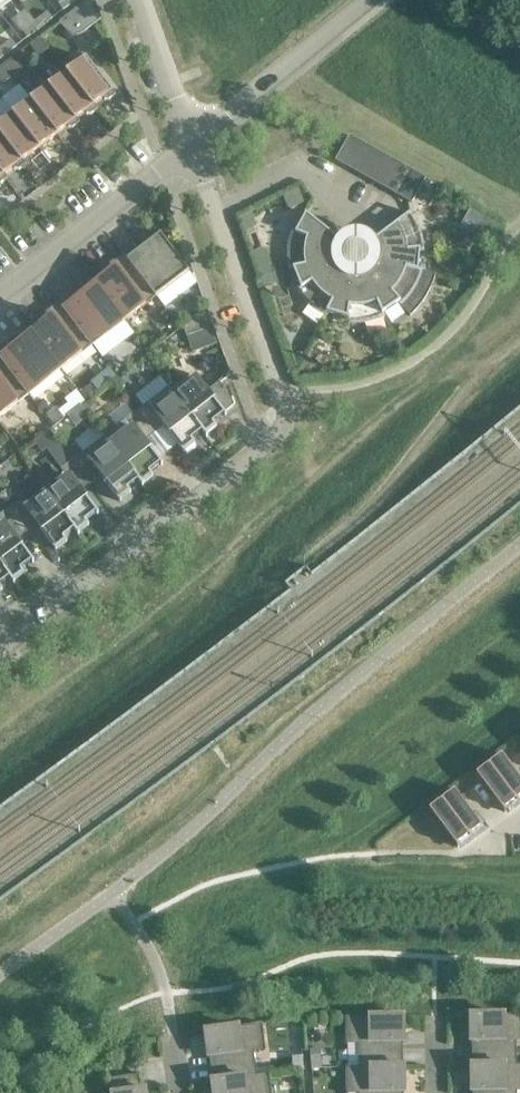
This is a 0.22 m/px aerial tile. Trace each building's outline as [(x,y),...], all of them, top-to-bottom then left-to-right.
[(75,0),(62,0),(58,3),(63,10),(76,1),(75,0)] [(95,0),(88,0),(60,22),(67,31),(68,32),(70,34),(72,35),(75,35),(77,35),(80,35),(83,33),(102,18),(95,0)] [(47,12),(35,21),(40,28),(53,19),(47,12)] [(40,28),(35,21),(22,31),(27,38),(40,28)] [(49,49),(40,37),(30,45),(39,57),(49,49)] [(0,48),(0,51),(4,56),(17,46),(11,39),(0,48)] [(85,58),(67,72),(93,107),(95,106),(103,99),(104,101),(109,101),(112,99),(116,97),(82,53),(82,54),(85,58)] [(23,69),(14,57),(4,65),(13,77),(23,69)] [(4,65),(0,68),(0,81),(3,84),(13,77),(4,65)] [(93,107),(67,72),(49,86),(75,121),(77,120),(85,113),(86,115),(91,115),(94,113),(98,110),(95,106),(93,107)] [(75,121),(49,86),(31,100),(57,135),(67,127),(68,129),(73,129),(76,127),(80,124),(77,120),(75,121)] [(57,135),(31,100),(13,114),(39,148),(57,135)] [(13,114),(0,123),(0,134),(21,162),(23,161),(39,148),(13,114)] [(0,134),(0,172),(3,176),(5,175),(13,169),(14,170),(19,170),(22,168),(26,166),(23,161),(21,162),(0,134)] [(349,135),(336,160),(412,201),(425,177),(349,135)] [(413,217),(410,213),(373,241),(375,243),(376,246),(377,249),(378,252),(373,252),(373,260),(377,261),(377,260),(418,271),(418,270),(420,252),(424,252),(424,250),(424,246),(423,241),(422,237),(421,233),(419,229),(417,224),(415,221),(413,217)] [(342,243),(306,214),(296,231),(292,229),(291,232),(290,235),(289,239),(288,244),(287,249),(287,253),(287,258),(287,262),(288,267),(289,271),(293,270),(293,269),(334,260),(334,259),(334,257),(333,254),(334,252),(334,248),(339,250),(342,243)] [(136,244),(123,253),(157,298),(158,298),(157,296),(189,272),(180,245),(178,245),(180,250),(175,254),(160,234),(140,249),(136,244)] [(157,298),(123,253),(110,263),(115,269),(95,283),(124,321),(156,297),(157,299),(157,298)] [(338,258),(334,259),(334,260),(293,269),(293,270),(300,286),(296,289),(298,293),(301,297),(304,300),(306,303),(308,304),(312,308),(315,310),(320,314),(326,317),(328,313),(327,312),(346,275),(345,274),(344,273),(341,272),(340,270),(338,268),(337,267),(341,265),(338,258)] [(369,267),(362,271),(364,275),(365,275),(382,313),(383,313),(398,303),(410,316),(412,314),(416,311),(419,307),(422,303),(426,296),(428,293),(430,290),(432,285),(433,281),(434,278),(435,274),(418,270),(418,271),(377,260),(377,261),(376,264),(375,266),(373,268),(372,270),(369,267)] [(347,270),(345,274),(346,275),(327,312),(328,313),(345,318),(344,323),(347,323),(351,323),(358,323),(364,323),(369,322),(375,321),(379,319),(385,317),(383,313),(382,313),(365,275),(364,275),(363,276),(360,277),(357,277),(354,277),(354,273),(347,270)] [(268,293),(279,289),(275,275),(264,278),(268,293)] [(124,321),(95,283),(76,298),(72,292),(59,302),(94,347),(94,346),(93,345),(124,321)] [(94,347),(59,302),(47,312),(51,317),(32,332),(61,370),(92,346),(93,347),(94,347)] [(187,337),(213,327),(206,308),(183,326),(187,337)] [(32,332),(13,347),(8,341),(0,347),(0,357),(30,396),(30,395),(29,394),(61,370),(32,332)] [(0,357),(0,416),(28,395),(29,396),(30,396),(0,357)] [(183,383),(172,392),(202,431),(206,437),(207,436),(206,435),(217,427),(213,422),(223,415),(225,416),(226,415),(225,414),(235,405),(232,398),(233,398),(228,385),(224,388),(219,382),(206,392),(196,379),(186,387),(183,383)] [(85,400),(96,392),(91,385),(80,393),(85,400)] [(168,387),(148,402),(136,411),(154,434),(164,427),(184,453),(195,444),(192,439),(202,431),(172,392),(168,387)] [(97,405),(93,400),(84,407),(91,416),(96,412),(97,405)] [(52,411),(47,415),(53,424),(62,417),(58,412),(52,411)] [(154,434),(136,411),(105,436),(139,480),(138,481),(142,486),(143,485),(143,484),(153,476),(150,472),(160,464),(161,466),(162,465),(145,442),(154,434)] [(139,480),(105,436),(73,460),(90,483),(100,476),(120,502),(131,493),(128,488),(138,481),(139,480)] [(61,469),(73,460),(62,446),(50,455),(61,469)] [(90,483),(73,460),(61,469),(68,478),(59,485),(56,481),(45,489),(74,529),(78,535),(79,534),(78,533),(89,525),(85,521),(96,513),(97,514),(98,514),(81,491),(90,483)] [(74,529),(45,489),(33,498),(36,502),(27,509),(21,500),(9,508),(26,532),(36,525),(55,550),(67,542),(64,537),(74,529)] [(9,508),(0,515),(0,564),(10,577),(9,578),(13,583),(15,582),(14,581),(24,574),(21,569),(31,561),(32,563),(34,562),(17,539),(26,532),(9,508)] [(0,564),(0,585),(9,578),(10,577),(0,564)] [(475,773),(504,811),(506,815),(519,805),(519,778),(519,779),(500,755),(475,773)] [(453,790),(428,809),(457,847),(460,850),(488,829),(477,814),(473,817),(453,790)] [(470,1015),(470,1042),(472,1042),(472,1040),(477,1040),(477,1065),(514,1065),(513,1040),(519,1040),(519,1015),(470,1015)] [(404,1043),(403,1016),(345,1017),(346,1044),(347,1044),(347,1042),(361,1042),(361,1067),(398,1066),(397,1041),(402,1041),(402,1043),(404,1043)] [(214,1055),(217,1080),(254,1075),(251,1050),(264,1048),(264,1050),(266,1050),(262,1024),(205,1031),(208,1058),(210,1058),(209,1056),(214,1055)] [(322,1068),(321,1055),(311,1055),(312,1069),(322,1068)] [(303,1069),(302,1056),(292,1057),(293,1070),(303,1069)] [(514,1065),(477,1065),(471,1065),(471,1092),(473,1092),(473,1090),(477,1090),(477,1092),(514,1092),(514,1089),(519,1089),(519,1064),(514,1065)] [(398,1066),(361,1067),(346,1067),(346,1092),(348,1092),(361,1092),(398,1092),(398,1091),(403,1091),(403,1092),(404,1092),(404,1066),(398,1066)] [(217,1080),(211,1081),(213,1092),(271,1092),(269,1073),(254,1075),(217,1080)] [(145,1090),(139,1090),(138,1077),(139,1077),(139,1076),(108,1080),(108,1081),(110,1081),(112,1092),(146,1092),(145,1090)]
